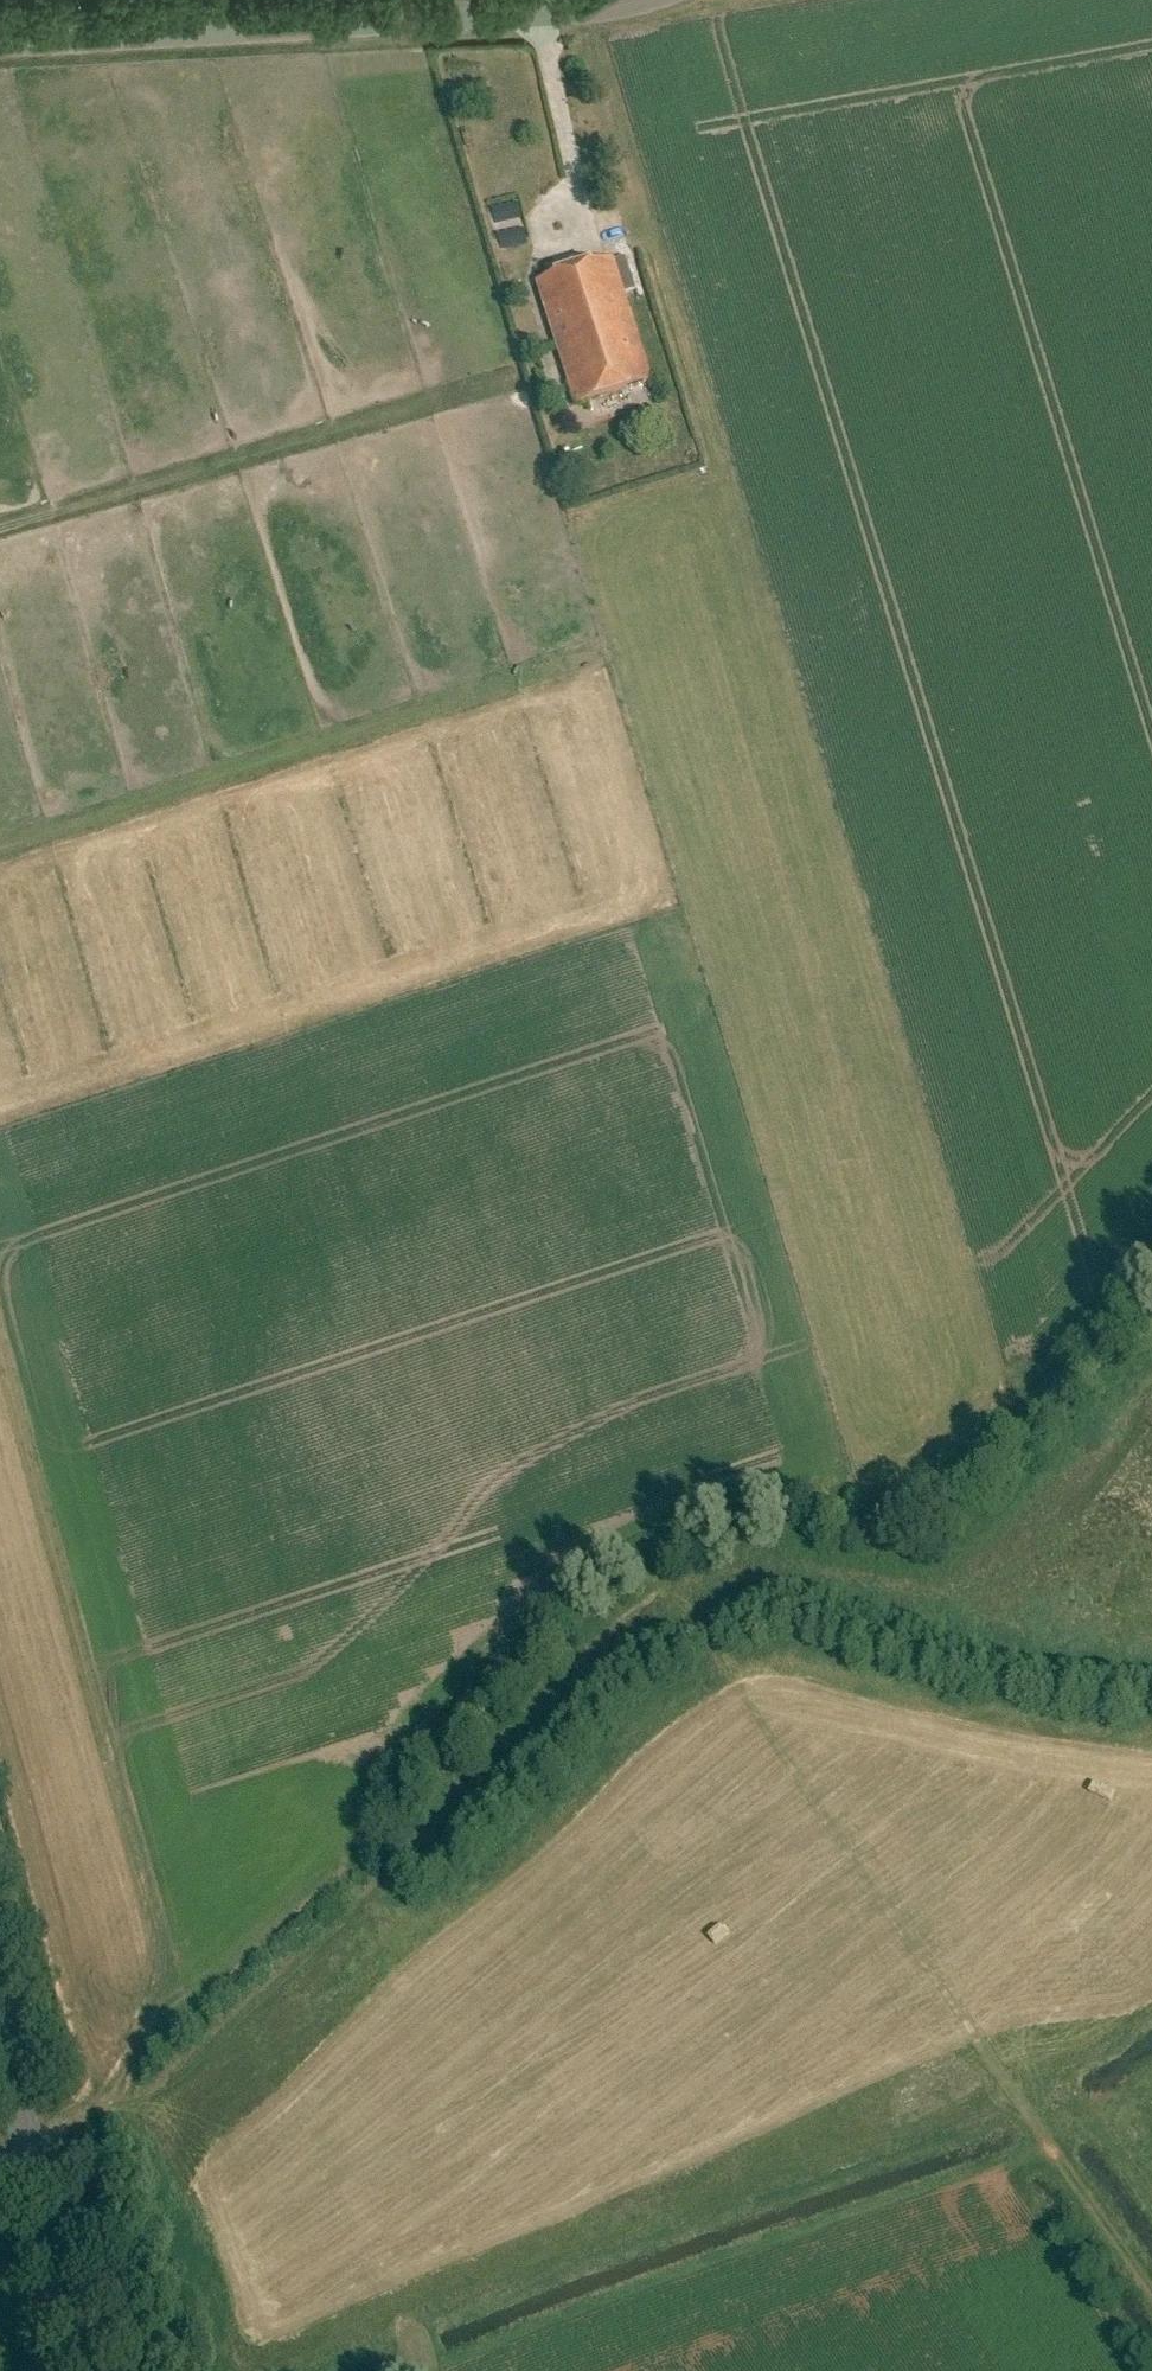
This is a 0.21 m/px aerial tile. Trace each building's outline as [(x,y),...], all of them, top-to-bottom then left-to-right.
[(636,292),(626,258),(611,262),(622,296),(636,292)] [(576,407),(649,384),(622,296),(611,262),(611,260),(537,283),(576,407)]
